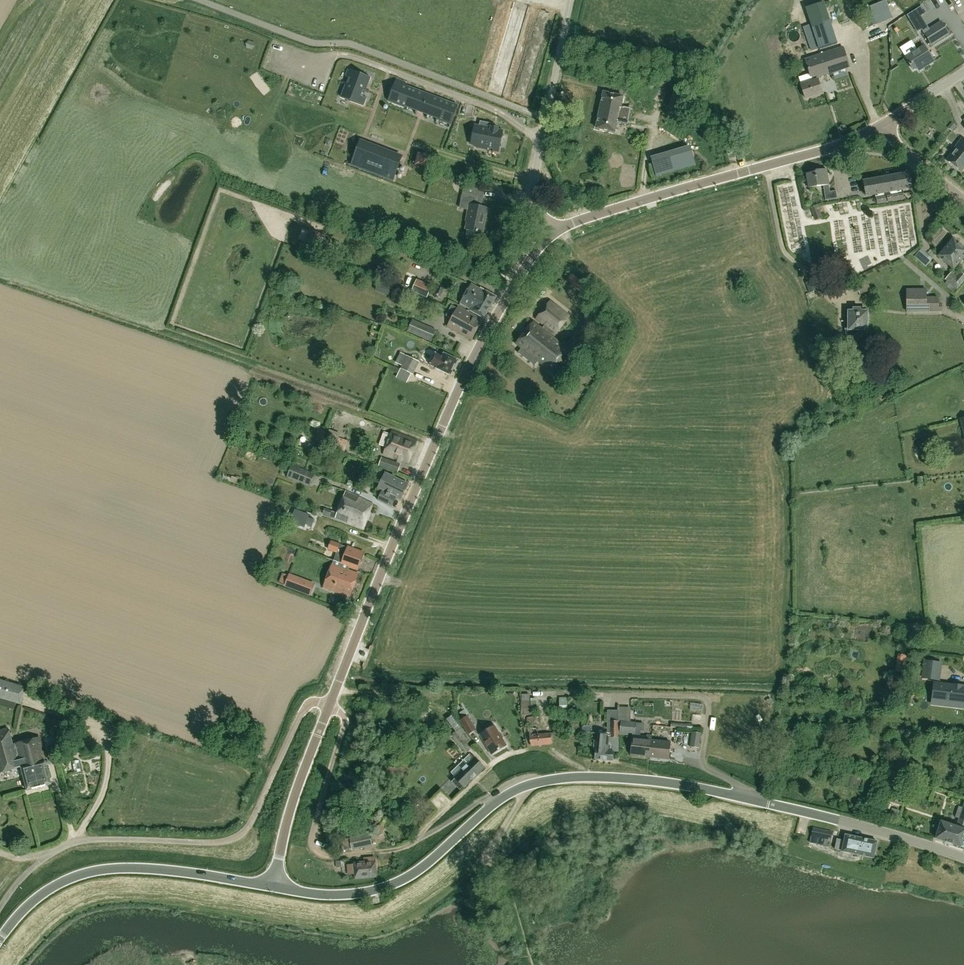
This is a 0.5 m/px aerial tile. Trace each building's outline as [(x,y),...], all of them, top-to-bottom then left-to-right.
[(508,12),(520,14),(521,6),(509,4),(508,12)] [(925,13),(921,6),(906,16),(911,22),(925,13)] [(864,14),(869,27),(877,24),(872,11),(864,14)] [(536,12),(534,24),(543,26),(546,14),(536,12)] [(802,26),(811,51),(837,42),(828,18),(802,26)] [(924,33),(931,45),(948,34),(941,22),(924,33)] [(530,29),(528,41),(537,42),(539,31),(530,29)] [(935,44),(939,52),(945,48),(941,40),(935,44)] [(524,63),(533,64),(535,42),(526,42),(524,63)] [(849,67),(843,47),(805,59),(811,79),(812,79),(812,81),(801,85),(806,98),(822,93),(818,79),(817,78),(849,67)] [(905,58),(913,70),(920,66),(921,69),(933,61),(924,47),(905,58)] [(370,77),(348,69),(340,99),(349,106),(364,107),(367,98),(365,98),(366,93),(370,77)] [(518,71),(513,91),(523,93),(528,73),(518,71)] [(396,80),(386,104),(450,127),(459,107),(407,88),(405,83),(396,80)] [(681,109),(685,91),(673,89),(669,107),(681,109)] [(596,128),(615,131),(617,120),(626,122),(629,109),(620,107),(622,95),(603,91),(596,128)] [(474,126),(470,146),(499,154),(503,132),(490,129),(490,125),(479,123),(479,127),(474,126)] [(433,161),(440,142),(412,132),(405,151),(433,161)] [(946,160),(961,172),(963,169),(963,140),(962,138),(954,148),(955,149),(946,160)] [(364,141),(361,149),(393,161),(396,154),(364,141)] [(648,153),(652,172),(693,163),(689,145),(648,153)] [(448,149),(444,161),(457,165),(460,154),(448,149)] [(387,177),(393,161),(361,150),(355,166),(387,177)] [(806,174),(808,188),(823,186),(826,200),(838,198),(836,190),(830,191),(827,169),(820,170),(820,171),(806,174)] [(864,181),(866,196),(875,195),(877,204),(904,199),(902,190),(911,188),(909,173),(864,181)] [(467,222),(466,230),(483,233),(487,209),(477,207),(479,197),(462,194),(459,210),(469,211),(466,222),(467,222)] [(403,221),(408,208),(396,203),(390,216),(403,221)] [(810,206),(815,220),(822,217),(817,204),(810,206)] [(318,247),(323,234),(310,229),(305,242),(318,247)] [(913,233),(900,234),(900,245),(914,244),(913,233)] [(937,256),(953,269),(963,257),(963,248),(953,238),(937,256)] [(923,265),(928,258),(918,248),(912,254),(923,265)] [(861,265),(868,262),(864,253),(857,256),(861,265)] [(951,271),(945,279),(949,282),(946,285),(955,292),(963,281),(963,274),(959,270),(955,274),(951,271)] [(586,286),(572,273),(566,279),(579,292),(586,286)] [(411,291),(427,298),(432,285),(416,279),(411,291)] [(809,292),(817,289),(814,280),(806,283),(809,292)] [(391,287),(378,283),(376,290),(389,295),(391,287)] [(461,304),(472,311),(472,312),(484,319),(496,298),(486,292),(486,293),(472,285),(461,304)] [(440,297),(444,289),(437,286),(434,294),(435,295),(434,297),(438,299),(439,296),(440,297)] [(906,312),(942,312),(942,303),(938,303),(938,297),(926,297),(926,288),(906,288),(906,312)] [(549,328),(555,334),(569,316),(549,300),(536,318),(549,328)] [(382,309),(391,312),(393,306),(384,303),(382,309)] [(373,315),(375,309),(365,306),(364,312),(373,315)] [(459,308),(448,327),(472,340),(483,321),(459,308)] [(860,309),(845,308),(845,330),(845,335),(855,336),(855,329),(866,329),(866,312),(860,312),(860,309)] [(407,331),(431,342),(436,330),(412,319),(407,331)] [(559,337),(555,334),(549,328),(546,332),(533,322),(516,343),(554,373),(571,352),(557,341),(559,337)] [(413,375),(420,362),(398,351),(393,361),(401,365),(400,368),(413,375)] [(445,354),(444,356),(437,353),(430,366),(437,370),(437,369),(449,376),(452,371),(453,372),(456,366),(454,365),(457,361),(445,354)] [(337,426),(340,417),(336,416),(332,424),(337,426)] [(323,443),(328,429),(318,426),(313,440),(323,443)] [(296,431),(300,440),(308,436),(303,427),(296,431)] [(344,451),(348,441),(338,437),(339,433),(329,430),(324,443),(334,447),(334,448),(344,451)] [(393,432),(384,455),(408,464),(417,441),(393,432)] [(378,466),(398,472),(400,462),(381,457),(378,466)] [(286,477),(310,486),(315,473),(291,465),(286,477)] [(222,479),(234,483),(236,477),(223,473),(222,479)] [(386,473),(378,490),(383,492),(378,502),(391,508),(396,498),(400,500),(408,485),(386,473)] [(347,493),(338,513),(321,506),(319,512),(336,519),(363,530),(374,504),(347,493)] [(308,517),(309,515),(294,510),(290,522),(304,527),(305,524),(312,526),(314,519),(308,517)] [(303,534),(324,542),(328,533),(307,525),(303,534)] [(358,575),(347,571),(349,566),(358,569),(364,553),(348,547),(348,548),(339,545),(340,544),(332,541),(329,550),(338,553),(325,587),(350,597),(358,575)] [(284,586),(301,593),(306,580),(289,573),(284,586)] [(936,640),(943,634),(936,627),(929,632),(936,640)] [(940,680),(942,663),(925,660),(922,677),(940,680)] [(0,680),(0,699),(21,705),(26,688),(0,680)] [(934,683),(933,699),(963,703),(963,687),(934,683)] [(559,697),(560,709),(568,708),(567,697),(559,697)] [(618,733),(618,721),(618,711),(608,711),(608,721),(610,721),(610,735),(599,734),(596,758),(613,761),(614,752),(618,752),(618,733)] [(467,716),(461,721),(469,734),(476,730),(467,716)] [(537,725),(537,716),(526,717),(527,726),(537,725)] [(618,721),(618,733),(619,733),(619,735),(628,736),(628,733),(635,734),(636,722),(618,721)] [(494,726),(480,734),(492,754),(506,746),(494,726)] [(450,735),(465,754),(475,746),(460,727),(450,735)] [(529,729),(530,735),(529,735),(531,746),(552,744),(551,733),(538,734),(538,728),(529,729)] [(28,792),(52,785),(46,762),(41,739),(16,744),(14,745),(10,729),(0,731),(0,774),(22,768),(28,792)] [(699,748),(701,733),(692,731),(690,747),(699,748)] [(649,756),(652,735),(647,735),(647,739),(633,738),(631,755),(649,756)] [(652,735),(649,756),(668,758),(670,741),(652,739),(652,735)] [(474,759),(454,778),(464,787),(483,768),(474,759)] [(834,774),(830,779),(836,784),(840,779),(834,774)] [(441,785),(448,792),(455,785),(448,778),(441,785)] [(836,790),(845,793),(849,783),(840,780),(836,790)] [(439,791),(435,795),(441,803),(446,800),(439,791)] [(963,837),(963,801),(956,825),(941,820),(935,838),(960,846),(960,845),(963,846),(963,843),(963,842),(961,841),(963,837)] [(899,811),(892,809),(890,816),(897,818),(899,811)] [(811,836),(831,840),(833,831),(813,827),(811,836)] [(370,834),(350,839),(350,838),(339,840),(341,850),(352,848),(352,849),(372,844),(370,834)] [(835,849),(842,850),(841,851),(872,858),(876,841),(845,834),(844,840),(837,838),(835,849)] [(363,858),(363,863),(347,864),(348,875),(355,874),(355,879),(376,878),(375,857),(363,858)]
